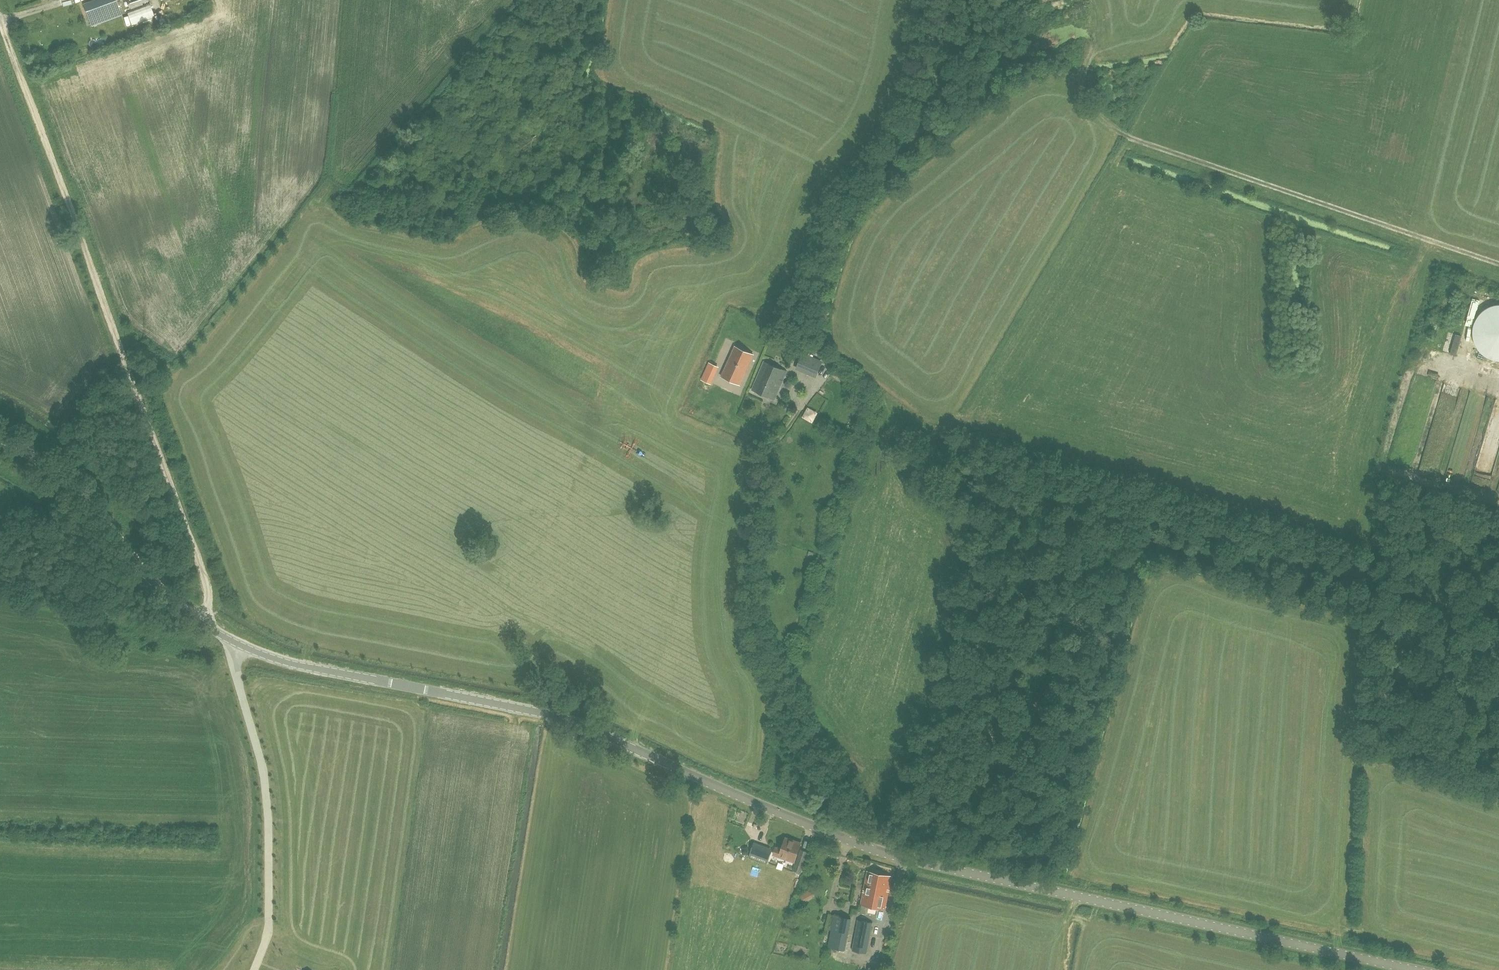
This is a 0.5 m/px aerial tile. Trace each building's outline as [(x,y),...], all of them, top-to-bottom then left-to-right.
[(85,4),(92,25),(121,15),(115,0),(96,0),(85,4)] [(1490,296),(1490,305),(1498,305),(1498,295),(1490,296)] [(1483,331),(1481,355),(1493,356),(1493,362),(1498,362),(1498,332),(1483,331)] [(722,376),(740,385),(754,354),(735,346),(722,376)] [(798,367),(812,373),(817,361),(803,355),(798,367)] [(1455,359),(1454,366),(1461,367),(1462,360),(1455,359)] [(787,371),(765,361),(752,390),(774,399),(787,371)] [(717,372),(708,368),(705,374),(714,378),(717,372)] [(736,823),(755,826),(757,814),(738,812),(736,823)] [(796,858),(801,843),(785,838),(781,849),(776,848),(774,854),(787,859),(788,856),(796,858)] [(750,854),(760,857),(764,846),(754,842),(750,854)] [(796,866),(802,868),(807,851),(801,849),(796,866)] [(892,876),(868,871),(863,895),(871,896),(871,893),(874,894),(875,888),(889,891),(892,876)] [(861,904),(885,909),(889,891),(875,888),(874,894),(871,893),(871,896),(863,895),(861,904)] [(851,918),(831,915),(828,930),(830,930),(848,934),(851,918)] [(867,953),(873,923),(858,920),(852,950),(867,953)] [(848,934),(830,930),(828,946),(845,950),(848,934)] [(836,958),(834,964),(847,967),(848,962),(836,958)]
